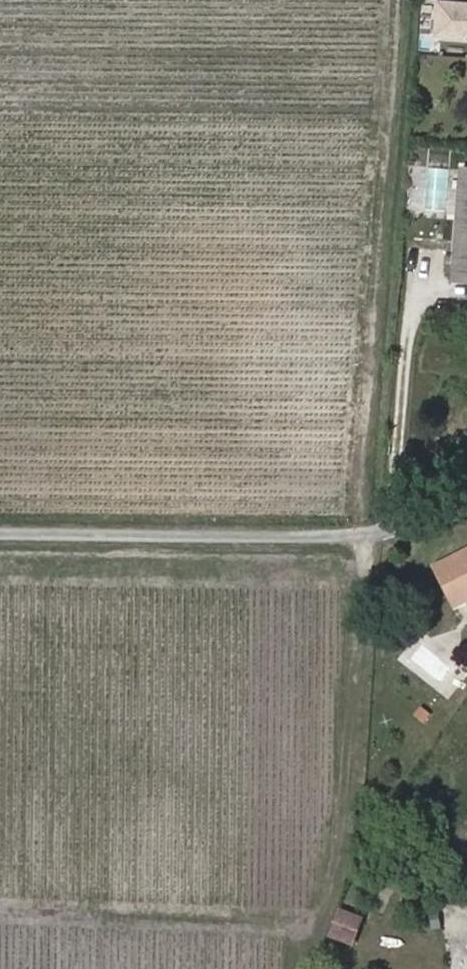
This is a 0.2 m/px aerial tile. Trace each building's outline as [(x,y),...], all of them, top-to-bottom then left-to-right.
[(448,35),(466,37),(466,0),(450,0),(448,35)] [(452,278),(466,280),(466,167),(462,167),(452,278)] [(455,610),(466,604),(466,553),(434,570),(455,610)] [(335,935),(359,943),(369,915),(345,907),(335,935)]
